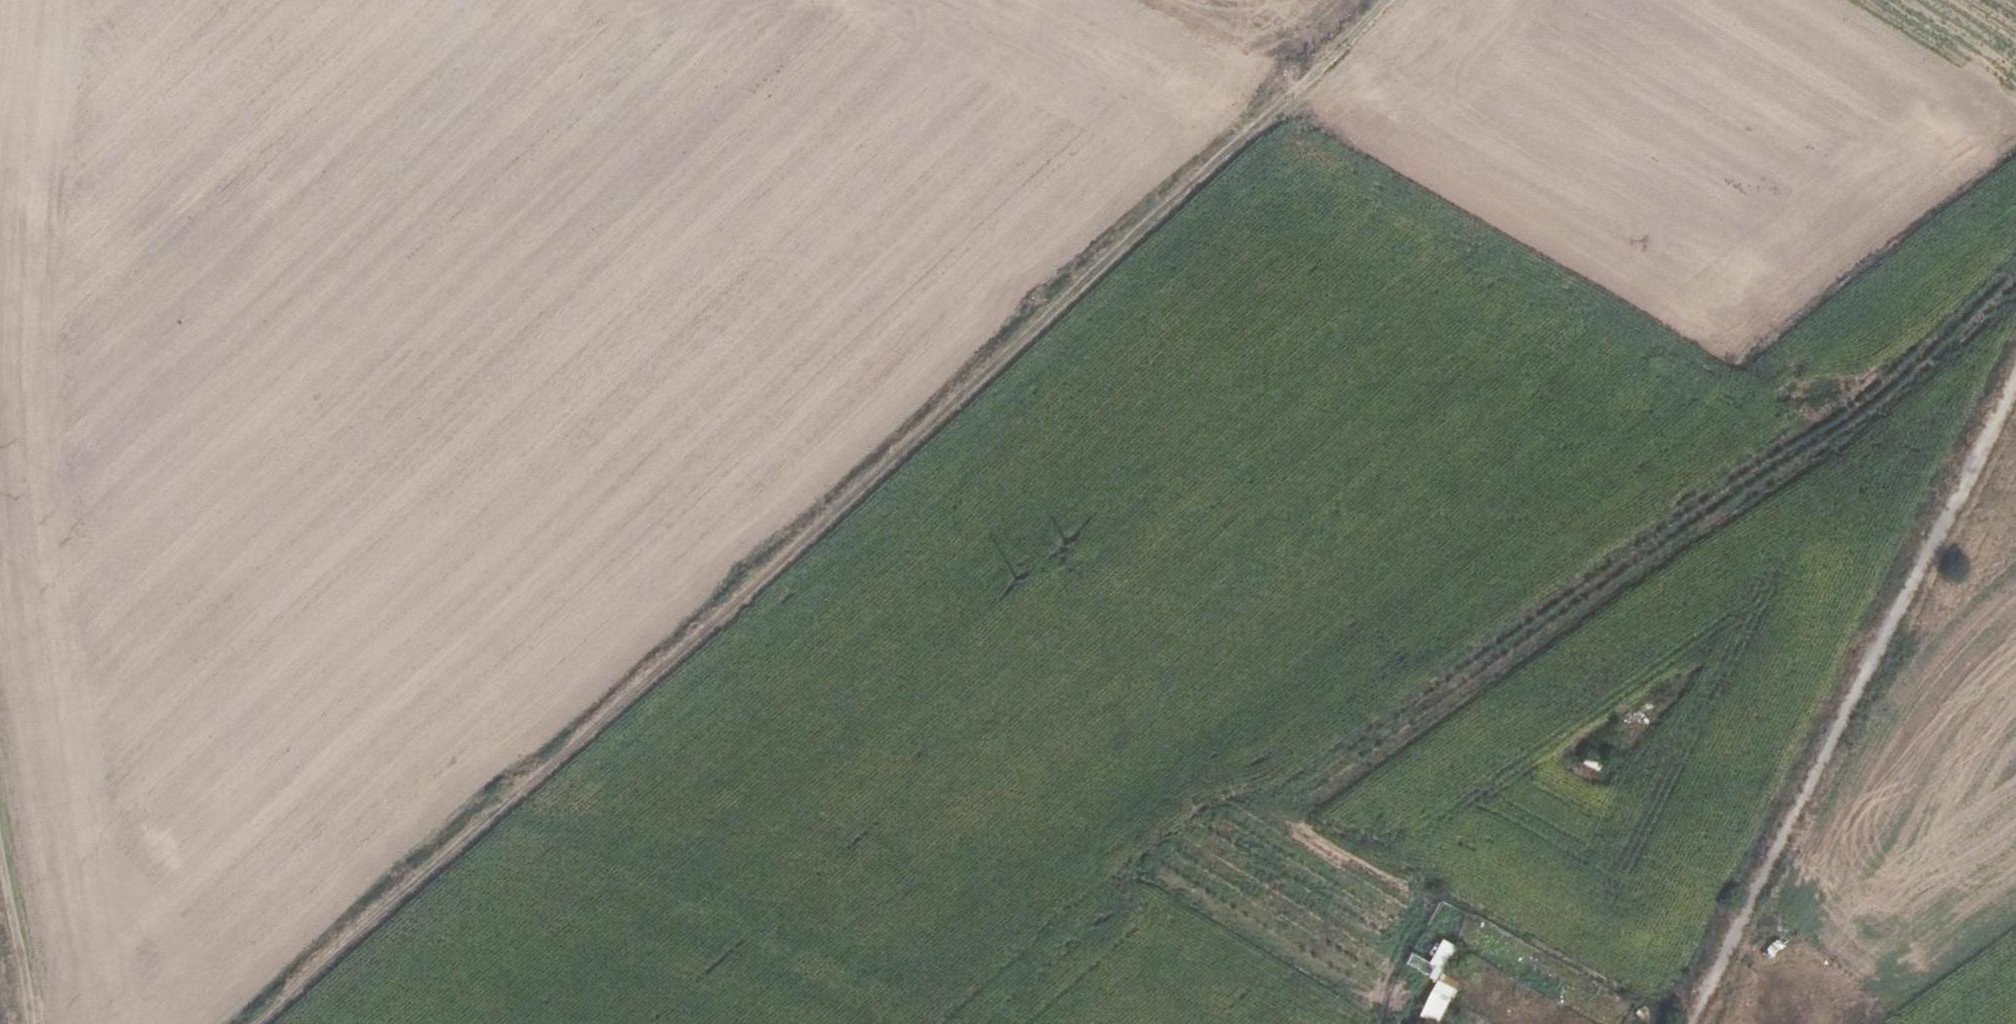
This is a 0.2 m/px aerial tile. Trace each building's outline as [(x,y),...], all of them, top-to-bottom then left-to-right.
[(1439,1022),(1451,989),(1434,983),(1422,1016),(1439,1022)]
